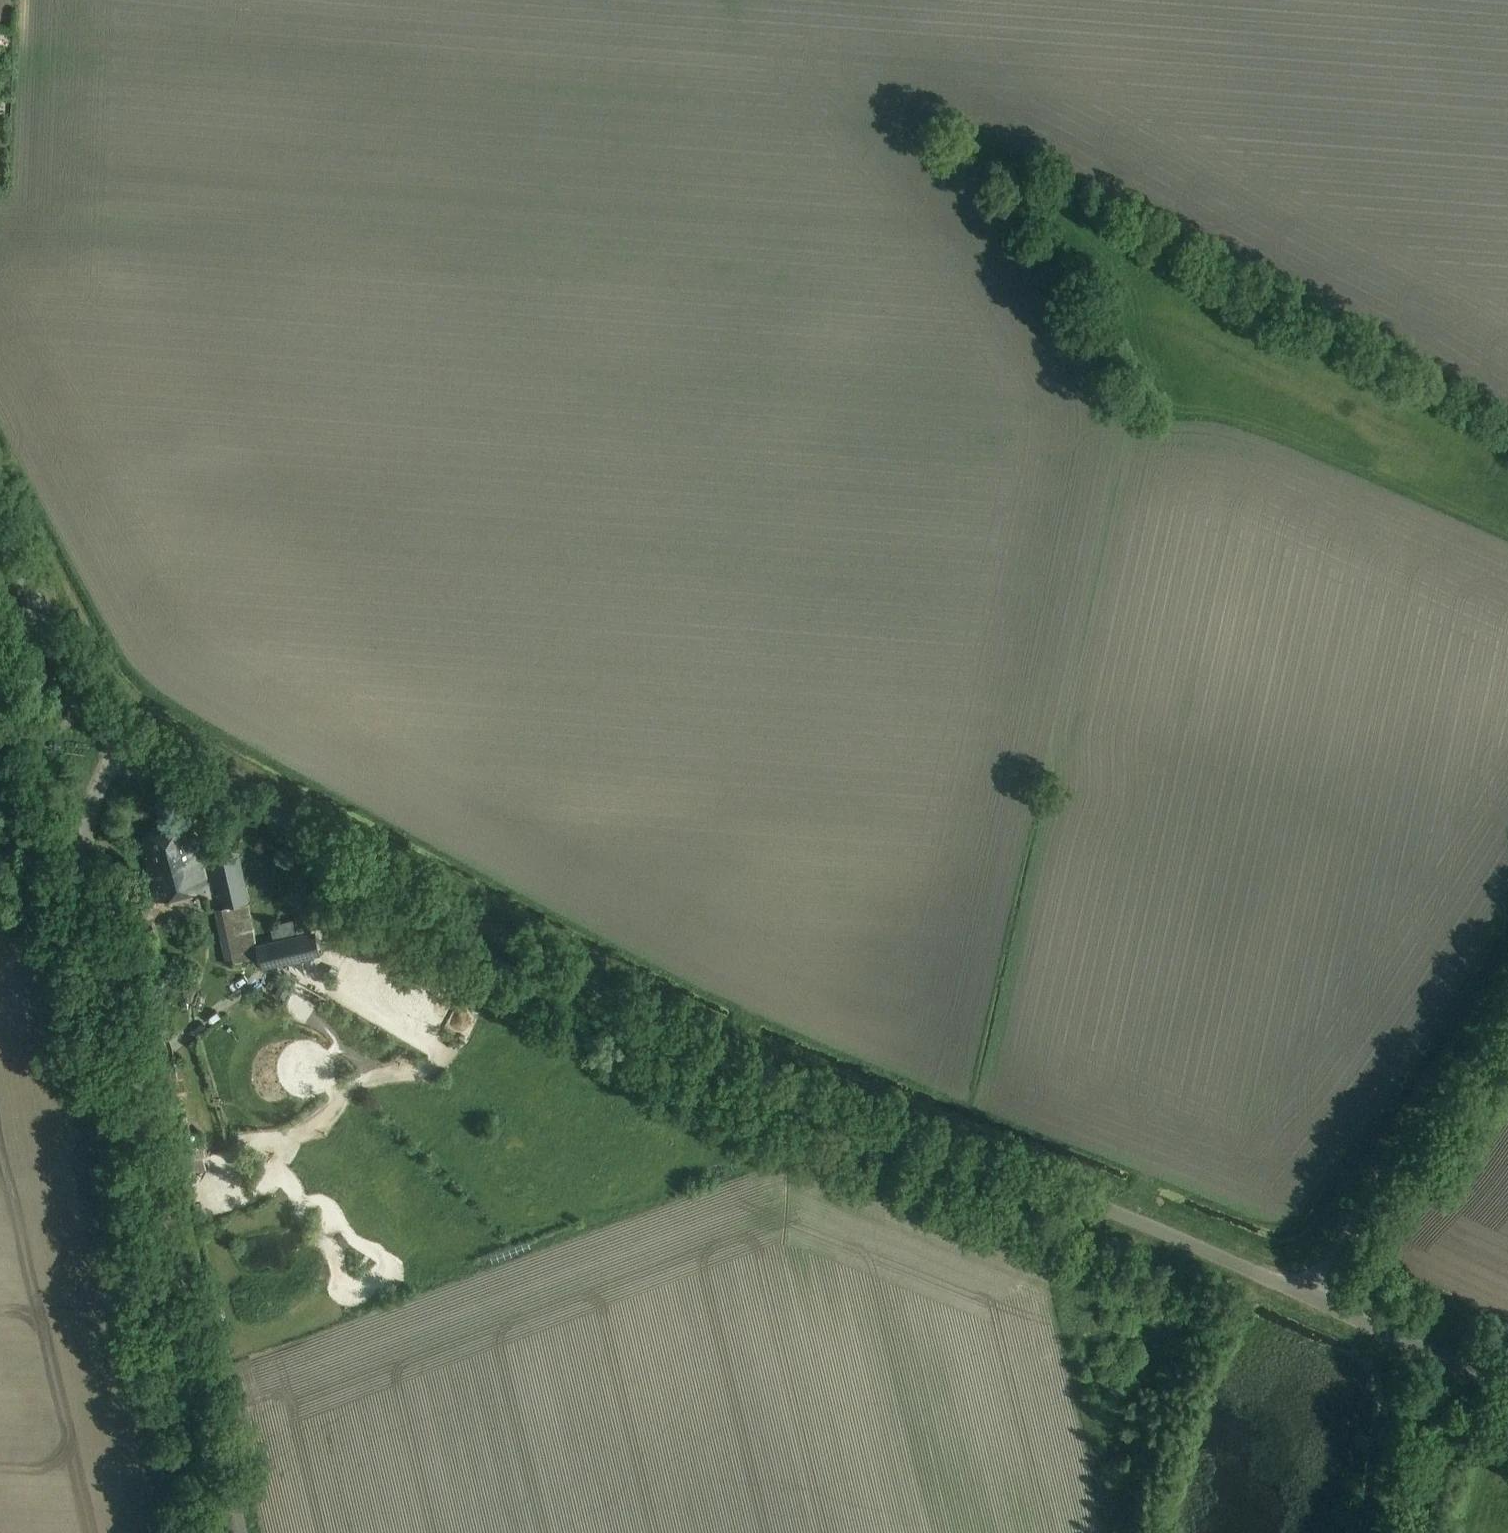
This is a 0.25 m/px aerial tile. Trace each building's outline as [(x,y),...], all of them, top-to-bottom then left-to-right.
[(153,897),(202,887),(189,827),(144,837),(148,855),(144,856),(153,897)] [(223,908),(251,901),(238,849),(210,856),(223,908)] [(228,966),(260,959),(249,903),(216,910),(228,966)] [(294,963),(313,958),(310,946),(291,951),(294,963)] [(275,992),(285,997),(289,987),(280,982),(279,984),(275,992)] [(194,1167),(207,1163),(202,1146),(190,1150),(194,1167)]
